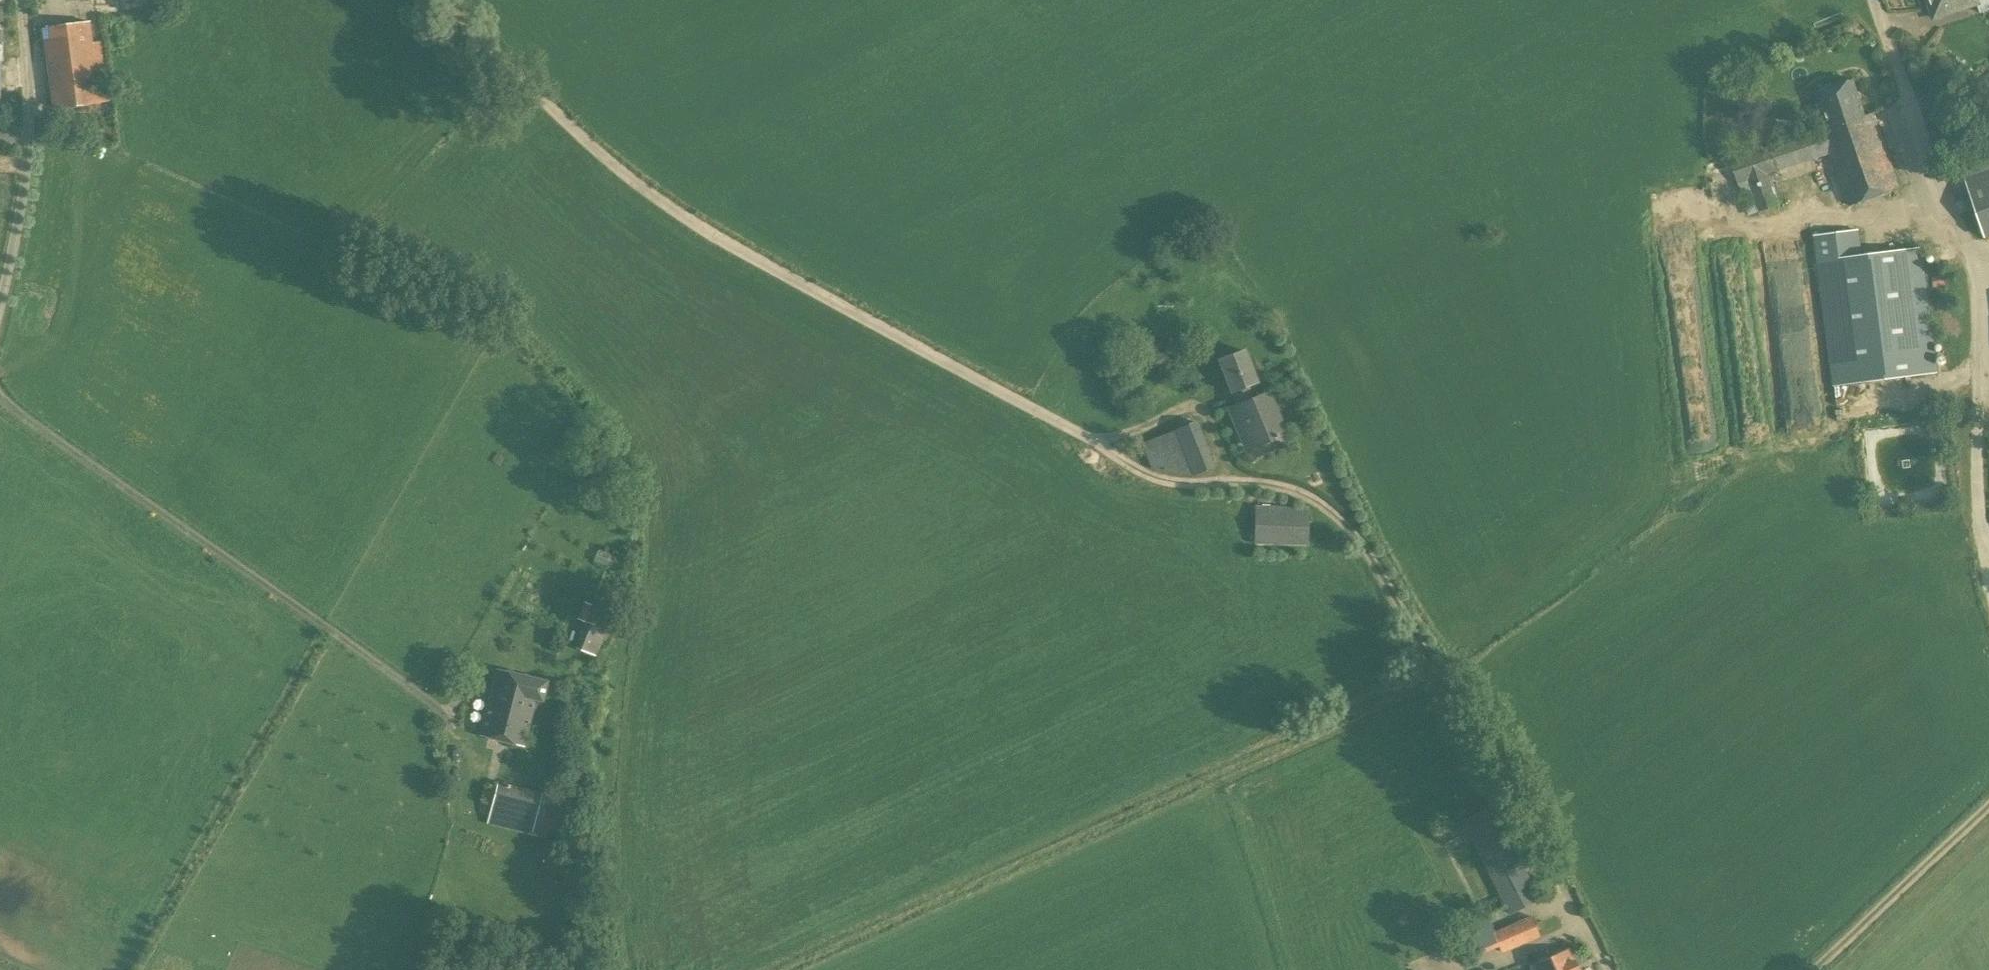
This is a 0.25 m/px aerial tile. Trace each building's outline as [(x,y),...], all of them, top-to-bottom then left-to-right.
[(1931,10),(1958,2),(1961,10),(1977,4),(1980,13),(1988,10),(1988,0),(1928,0),(1931,10)] [(80,20),(48,25),(48,27),(40,28),(42,35),(52,111),(109,104),(101,41),(93,42),(90,22),(80,23),(80,20)] [(1761,213),(1779,207),(1768,175),(1833,153),(1835,157),(1853,208),(1899,192),(1873,118),(1867,120),(1854,80),(1818,91),(1831,129),(1823,132),(1821,129),(1729,160),(1738,185),(1749,181),(1761,213)] [(1959,161),(1987,239),(1988,239),(1988,157),(1983,143),(1956,153),(1959,161)] [(1852,230),(1811,236),(1833,388),(1934,374),(1917,246),(1856,255),(1852,230)] [(1219,360),(1231,392),(1233,392),(1238,405),(1234,406),(1250,447),(1284,434),(1269,393),(1262,396),(1257,383),(1257,382),(1245,350),(1219,360)] [(1141,444),(1150,469),(1192,476),(1214,467),(1196,420),(1193,422),(1190,417),(1176,422),(1179,428),(1174,430),(1175,431),(1141,444)] [(1308,546),(1309,507),(1255,506),(1254,545),(1308,546)] [(577,619),(586,624),(576,648),(596,656),(599,650),(606,652),(620,615),(614,613),(617,607),(587,597),(577,619)] [(492,669),(487,687),(494,688),(482,735),(523,745),(535,698),(542,700),(546,683),(498,671),(492,669)] [(546,839),(556,802),(541,798),(542,794),(498,783),(487,824),(531,835),(546,839)] [(1539,899),(1499,819),(1492,822),(1485,809),(1455,824),(1463,839),(1469,836),(1508,914),(1539,899)] [(1487,913),(1454,926),(1466,958),(1498,946),(1501,953),(1540,937),(1531,916),(1494,931),(1487,913)] [(1531,969),(1578,969),(1568,948),(1529,965),(1531,969)]
